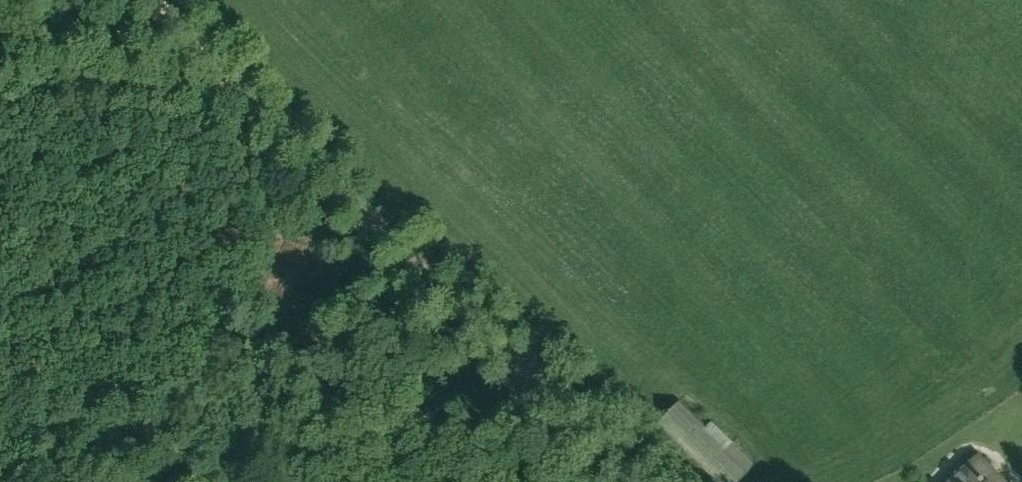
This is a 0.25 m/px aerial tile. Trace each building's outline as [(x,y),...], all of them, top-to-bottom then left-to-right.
[(661,418),(657,423),(677,442),(679,439),(687,446),(684,449),(717,481),(739,481),(757,464),(738,444),(731,450),(726,444),(733,438),(713,419),(706,425),(681,399),(661,418)] [(970,464),(953,481),(988,481),(970,464)]
